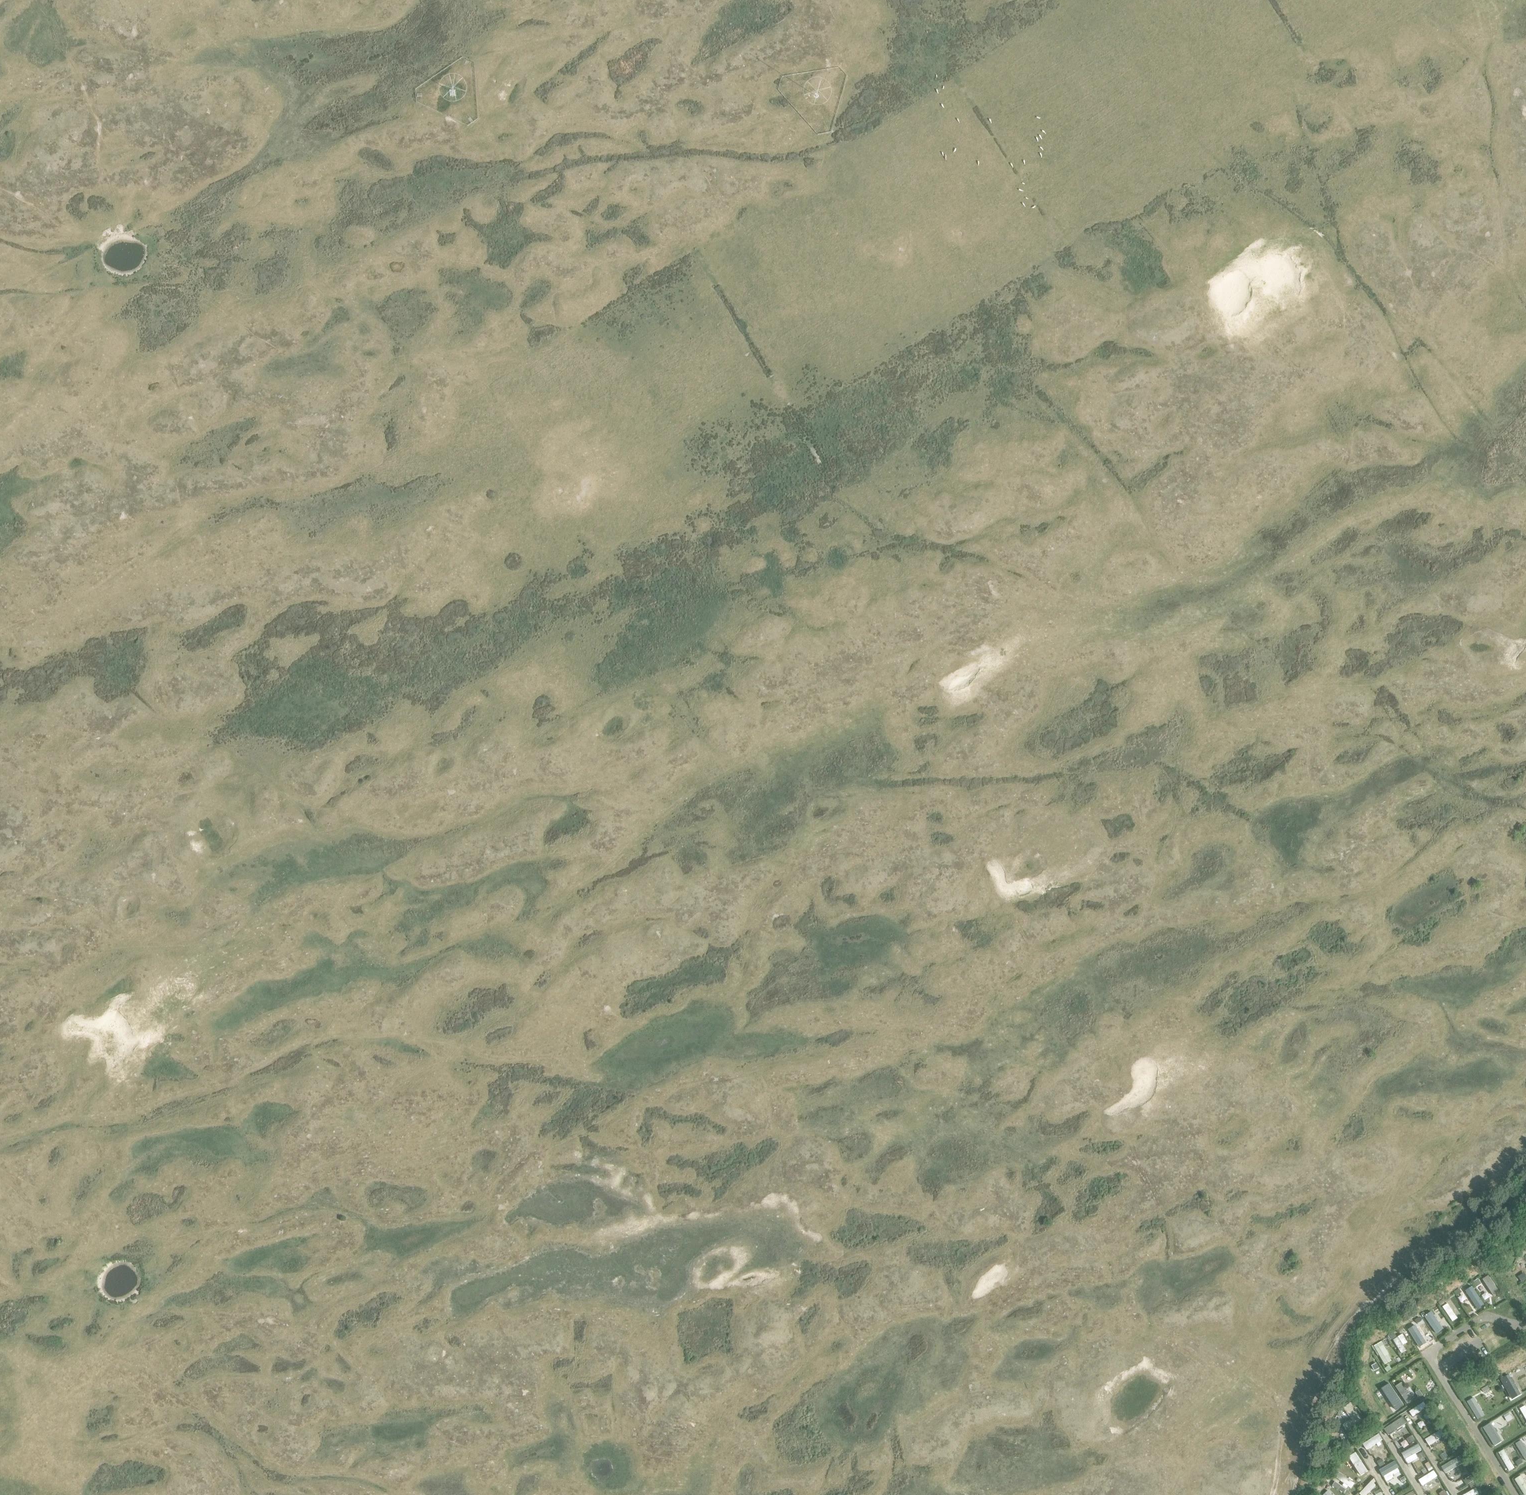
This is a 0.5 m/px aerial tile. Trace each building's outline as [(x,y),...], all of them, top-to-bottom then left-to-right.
[(1493,1297),(1499,1293),(1488,1275),(1482,1279),(1493,1297)] [(1471,1286),(1465,1290),(1476,1308),(1482,1304),(1471,1286)] [(1447,1303),(1442,1307),(1452,1322),(1458,1318),(1447,1303)] [(1430,1314),(1424,1318),(1434,1333),(1440,1329),(1430,1314)] [(1415,1327),(1409,1330),(1418,1344),(1424,1341),(1415,1327)] [(1393,1340),(1401,1353),(1406,1350),(1403,1345),(1408,1342),(1403,1333),(1393,1340)] [(1381,1342),(1374,1346),(1384,1365),(1392,1361),(1381,1342)] [(1438,1388),(1426,1366),(1421,1370),(1433,1391),(1438,1388)] [(1509,1380),(1503,1383),(1512,1398),(1517,1395),(1509,1380)] [(1401,1382),(1395,1387),(1407,1405),(1413,1401),(1401,1382)] [(1490,1391),(1485,1394),(1494,1409),(1499,1406),(1490,1391)] [(1383,1406),(1388,1413),(1401,1405),(1396,1397),(1383,1406)] [(1471,1398),(1466,1401),(1475,1415),(1480,1412),(1471,1398)] [(1423,1402),(1409,1412),(1413,1417),(1427,1407),(1423,1402)] [(1351,1419),(1343,1425),(1347,1431),(1362,1420),(1351,1403),(1343,1408),(1351,1419)] [(1508,1413),(1503,1416),(1507,1422),(1512,1419),(1508,1413)] [(1402,1417),(1384,1429),(1388,1436),(1406,1424),(1402,1417)] [(1488,1425),(1483,1429),(1493,1446),(1498,1443),(1488,1425)] [(1439,1432),(1428,1439),(1431,1444),(1434,1442),(1435,1444),(1440,1441),(1439,1439),(1442,1437),(1439,1432)] [(1378,1434),(1363,1444),(1366,1450),(1382,1440),(1378,1434)] [(1515,1444),(1524,1460),(1525,1459),(1525,1451),(1520,1441),(1515,1444)] [(1418,1444),(1401,1454),(1405,1460),(1421,1450),(1418,1444)] [(1504,1450),(1498,1453),(1509,1471),(1514,1468),(1504,1450)] [(1444,1452),(1439,1455),(1443,1460),(1448,1457),(1444,1452)] [(1457,1457),(1444,1465),(1447,1470),(1455,1465),(1456,1466),(1460,1464),(1459,1463),(1460,1462),(1457,1457)] [(1367,1473),(1357,1458),(1352,1461),(1361,1476),(1367,1473)] [(1381,1458),(1376,1461),(1379,1467),(1384,1464),(1381,1458)] [(1395,1462),(1380,1471),(1383,1476),(1398,1468),(1395,1462)] [(1350,1489),(1354,1484),(1336,1471),(1333,1476),(1350,1489)] [(1433,1471),(1418,1480),(1422,1486),(1437,1476),(1433,1471)] [(1471,1476),(1465,1479),(1467,1484),(1474,1481),(1475,1480),(1472,1475),(1471,1476)] [(1514,1479),(1523,1494),(1525,1492),(1525,1488),(1519,1476),(1514,1479)] [(1359,1494),(1360,1494),(1367,1494),(1376,1485),(1371,1481),(1359,1494)] [(1335,1482),(1332,1486),(1343,1493),(1345,1489),(1335,1482)]
